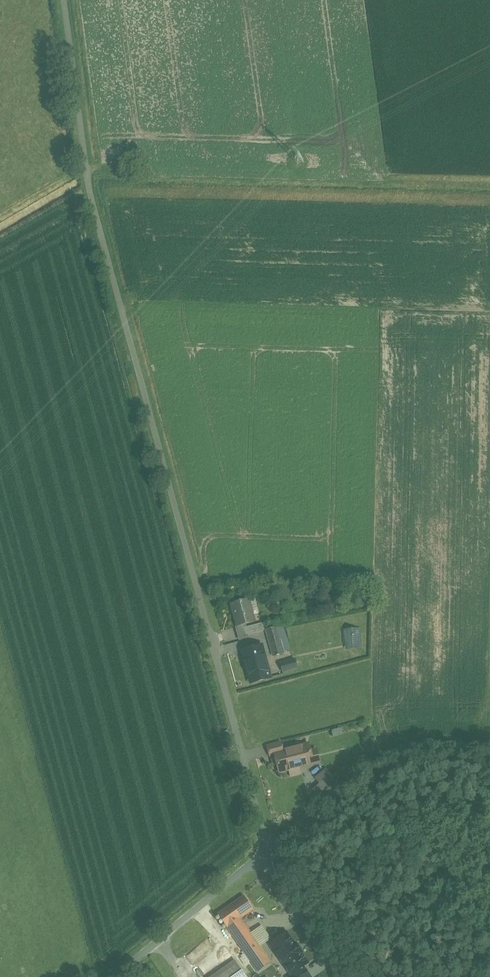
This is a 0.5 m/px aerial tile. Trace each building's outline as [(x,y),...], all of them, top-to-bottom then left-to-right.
[(250,599),(230,605),(237,628),(257,622),(250,599)] [(263,624),(245,628),(247,636),(265,631),(263,624)] [(277,627),(267,630),(273,656),(284,653),(277,627)] [(360,629),(345,629),(346,650),(361,649),(360,629)] [(264,646),(242,651),(251,685),(273,680),(264,646)] [(296,658),(281,662),(283,673),(299,669),(296,658)] [(269,756),(274,755),(274,753),(284,750),(282,742),(267,746),(269,756)] [(284,750),(274,753),(274,755),(279,774),(289,771),(301,768),(316,764),(312,750),(310,743),(284,750)] [(317,748),(312,750),(316,764),(321,763),(317,748)] [(301,768),(289,771),(290,777),(303,774),(301,768)] [(327,769),(315,778),(320,784),(312,790),(316,795),(336,780),(327,769)] [(219,914),(259,972),(265,968),(272,963),(242,919),(254,910),(253,909),(249,903),(244,896),(219,914)] [(270,945),(293,976),(292,976),(310,976),(304,968),(310,964),(286,932),(270,945)] [(212,976),(247,976),(242,970),(235,960),(212,976)]
